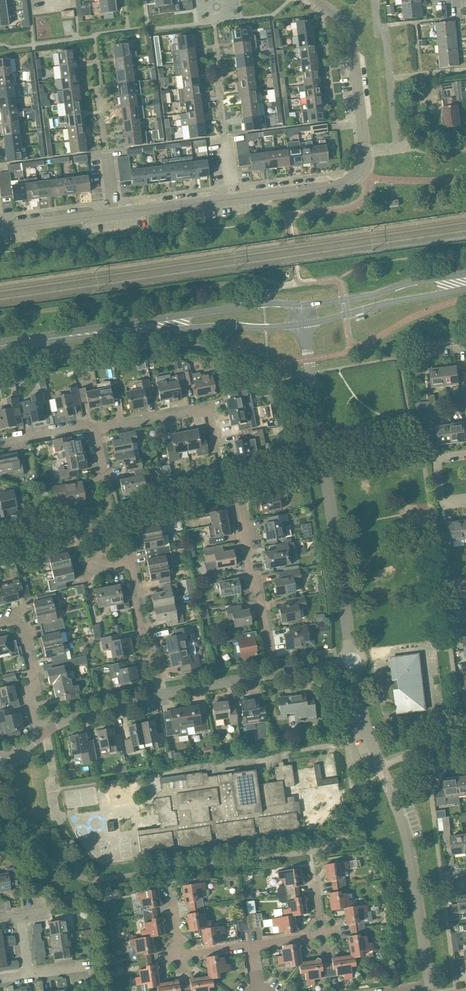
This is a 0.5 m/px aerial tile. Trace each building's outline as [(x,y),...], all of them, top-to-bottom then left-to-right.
[(113,0),(106,0),(98,1),(99,13),(115,12),(113,0)] [(154,6),(158,6),(159,13),(173,11),(172,0),(154,0),(154,6)] [(422,17),(421,2),(402,4),(404,18),(422,17)] [(80,3),(75,4),(77,17),(78,23),(83,22),(82,16),(91,16),(89,3),(80,4),(80,3)] [(395,14),(394,5),(387,6),(388,15),(395,14)] [(28,10),(23,11),(24,21),(21,21),(22,27),(30,27),(28,10)] [(74,17),(73,10),(61,12),(62,19),(74,17)] [(297,34),(312,32),(311,20),(295,22),(296,29),(292,29),(293,36),(297,36),(297,34)] [(437,24),(438,38),(456,36),(455,22),(437,24)] [(231,30),(233,43),(248,41),(248,42),(256,41),(256,36),(254,35),(248,36),(247,28),(231,30)] [(297,36),(299,47),(314,45),(312,32),(297,34),(297,36)] [(172,52),(178,51),(178,50),(193,48),(191,35),(176,37),(177,44),(171,45),(172,52)] [(458,50),(456,36),(438,38),(439,52),(458,50)] [(257,47),(256,41),(248,42),(248,41),(233,43),(234,56),(250,54),(249,48),(257,47)] [(112,46),(113,58),(130,56),(130,57),(137,57),(136,50),(129,50),(128,44),(112,46)] [(299,47),(300,60),(316,58),(314,45),(299,47)] [(178,51),(179,63),(195,61),(193,48),(178,50),(178,51)] [(459,65),(458,50),(439,52),(441,67),(459,65)] [(59,65),(74,63),(73,51),(57,53),(59,65)] [(236,68),(252,66),(250,54),(234,56),(236,68)] [(131,69),(130,57),(130,56),(113,58),(115,71),(131,69)] [(317,70),(316,58),(300,60),(300,61),(295,62),(295,67),(301,67),(302,72),(317,70)] [(10,71),(9,59),(0,60),(0,73),(10,71)] [(175,76),(196,73),(195,61),(179,63),(174,64),(175,76)] [(59,65),(53,66),(55,78),(60,77),(60,78),(76,75),(74,63),(59,65)] [(238,81),(253,79),(252,66),(236,68),(238,81)] [(117,83),(133,81),(131,69),(115,71),(117,83)] [(317,70),(302,72),(304,85),(319,83),(317,70)] [(12,84),(10,71),(0,73),(0,86),(12,84)] [(198,85),(196,73),(175,76),(175,77),(176,77),(177,89),(183,88),(198,85)] [(62,90),(78,88),(76,75),(60,78),(62,90)] [(239,93),(255,91),(253,79),(238,81),(239,93)] [(117,83),(118,96),(135,94),(141,93),(139,81),(133,82),(133,81),(117,83)] [(305,98),(320,95),(319,83),(304,85),(304,86),(298,86),(299,92),(304,92),(305,98)] [(456,98),(454,83),(440,85),(442,101),(448,100),(449,108),(443,109),(445,117),(442,117),(444,125),(446,125),(446,128),(455,127),(454,124),(460,123),(457,106),(457,107),(456,103),(456,99),(456,98)] [(14,97),(12,84),(0,86),(0,98),(14,97)] [(183,88),(177,89),(179,101),(184,101),(184,100),(200,98),(198,85),(183,88)] [(62,90),(57,91),(59,103),(63,102),(79,100),(78,88),(62,90)] [(257,104),(255,91),(239,93),(241,106),(257,104)] [(135,94),(118,96),(120,108),(136,106),(135,94)] [(322,108),(320,95),(305,98),(306,104),(301,105),(300,106),(301,111),(302,111),(302,110),(322,108)] [(15,109),(14,97),(0,98),(0,111),(15,109)] [(201,110),(200,98),(184,100),(184,101),(179,101),(180,107),(185,106),(186,112),(201,110)] [(63,102),(65,115),(81,113),(79,100),(63,102)] [(275,102),(271,103),(272,108),(276,107),(276,114),(281,113),(280,101),(275,102)] [(258,116),(257,104),(241,106),(243,118),(258,116)] [(136,106),(120,108),(122,121),(138,119),(138,120),(144,119),(142,105),(136,106)] [(324,121),(322,108),(302,110),(302,111),(303,124),(324,121)] [(1,124),(17,122),(15,109),(0,111),(0,116),(1,124)] [(203,123),(201,110),(186,112),(187,119),(181,120),(182,126),(188,126),(188,125),(203,123)] [(65,117),(58,118),(59,124),(66,123),(67,127),(82,125),(81,113),(65,115),(65,117)] [(258,116),(243,118),(244,131),(260,129),(259,122),(265,122),(264,115),(258,116)] [(140,131),(138,120),(138,119),(122,121),(123,133),(140,131)] [(1,124),(3,136),(18,134),(17,122),(1,124)] [(188,125),(188,126),(189,138),(205,136),(203,123),(188,125)] [(328,132),(327,124),(310,126),(310,131),(311,134),(328,132)] [(67,127),(68,140),(84,138),(82,125),(67,127)] [(141,144),(140,131),(123,133),(125,146),(141,144)] [(245,135),(246,141),(248,141),(259,140),(258,133),(245,135)] [(3,136),(4,149),(20,147),(18,134),(3,136)] [(84,138),(68,140),(70,153),(85,151),(84,138)] [(205,140),(193,142),(194,148),(206,147),(205,140)] [(287,150),(289,166),(302,164),(299,148),(299,141),(287,143),(287,150)] [(299,148),(302,164),(314,163),(312,147),(312,142),(305,142),(306,148),(299,148)] [(325,145),(312,147),(314,163),(327,161),(325,145)] [(22,159),(20,147),(4,149),(6,161),(22,159)] [(126,150),(127,156),(129,156),(142,155),(141,153),(141,148),(126,150)] [(287,150),(275,152),(277,167),(289,166),(287,150)] [(275,152),(262,153),(264,169),(277,167),(275,152)] [(262,153),(250,155),(249,155),(250,159),(251,166),(251,171),(264,169),(262,153)] [(87,162),(86,155),(73,157),(74,163),(87,162)] [(117,164),(129,163),(129,156),(127,156),(116,158),(117,164)] [(158,183),(170,181),(168,165),(167,160),(161,160),(162,166),(156,167),(158,183)] [(193,162),(195,178),(208,176),(206,160),(193,162)] [(195,178),(193,162),(180,164),(182,179),(195,178)] [(21,171),(20,164),(7,165),(8,172),(21,171)] [(182,179),(180,164),(168,165),(170,181),(182,179)] [(158,183),(156,167),(143,168),(145,184),(158,183)] [(145,184),(143,168),(130,170),(131,174),(132,180),(133,186),(145,184)] [(43,182),(37,182),(39,198),(51,196),(49,181),(48,175),(42,176),(43,182)] [(74,178),(76,193),(89,191),(87,176),(74,178)] [(36,178),(24,180),(26,200),(39,198),(37,182),(36,178)] [(74,178),(61,179),(63,195),(76,193),(74,178)] [(61,179),(49,181),(51,196),(63,195),(61,179)] [(11,186),(12,190),(13,196),(14,201),(26,200),(24,180),(17,181),(18,185),(12,186),(11,186)] [(457,367),(444,369),(446,387),(459,385),(457,367)] [(433,388),(446,387),(444,369),(431,370),(433,388)] [(192,374),(192,372),(186,373),(188,386),(194,384),(194,383),(196,383),(199,397),(215,393),(211,374),(201,376),(200,373),(192,374)] [(187,390),(184,375),(170,377),(169,375),(156,378),(161,401),(169,399),(170,402),(181,400),(180,392),(187,390)] [(151,398),(148,381),(135,383),(136,391),(127,393),(130,410),(147,407),(145,399),(151,398)] [(273,381),(264,382),(265,387),(268,386),(270,388),(270,391),(275,390),(273,381)] [(96,385),(97,391),(98,391),(101,406),(114,404),(113,397),(118,396),(115,382),(110,383),(109,383),(102,382),(101,384),(96,385)] [(80,402),(77,387),(66,389),(67,396),(55,398),(59,418),(75,415),(73,404),(80,402)] [(98,391),(97,391),(86,393),(85,388),(79,389),(82,403),(87,402),(89,409),(101,406),(98,391)] [(232,400),(227,401),(229,413),(253,409),(251,396),(248,397),(247,390),(230,393),(232,400)] [(275,393),(268,395),(270,404),(278,403),(275,393)] [(31,401),(21,403),(24,418),(25,418),(29,417),(31,417),(32,423),(44,420),(41,403),(43,402),(42,394),(36,395),(32,396),(33,401),(31,401)] [(19,399),(7,401),(9,410),(0,412),(0,429),(16,426),(15,419),(22,417),(19,399)] [(416,403),(417,410),(423,409),(430,408),(430,401),(429,401),(416,403)] [(273,420),(266,421),(268,428),(282,425),(282,422),(278,403),(270,405),(273,420)] [(253,409),(229,413),(232,426),(238,425),(239,431),(257,428),(253,409)] [(426,429),(423,409),(417,410),(420,430),(426,429)] [(453,444),(465,442),(465,440),(464,424),(451,426),(453,444)] [(453,444),(451,426),(438,427),(440,445),(453,444)] [(266,446),(263,429),(250,432),(251,439),(235,443),(239,461),(258,458),(256,448),(266,446)] [(115,454),(133,451),(131,444),(137,443),(135,430),(120,433),(121,439),(113,441),(115,454)] [(197,431),(184,433),(188,451),(197,450),(198,456),(209,454),(205,437),(199,438),(197,431)] [(179,453),(188,451),(184,433),(171,436),(173,443),(166,445),(169,461),(180,459),(179,453)] [(66,451),(67,458),(84,455),(82,441),(72,443),(71,437),(54,440),(56,452),(66,451)] [(134,459),(133,451),(115,454),(118,468),(126,467),(127,473),(135,471),(143,470),(140,458),(134,459)] [(17,453),(0,457),(0,473),(14,470),(14,469),(20,468),(21,473),(27,472),(24,459),(18,461),(17,453)] [(87,468),(84,455),(67,458),(69,466),(59,468),(62,479),(78,476),(77,470),(87,468)] [(268,458),(252,461),(254,469),(269,465),(268,458)] [(136,477),(120,480),(122,487),(124,487),(126,494),(147,489),(152,488),(151,480),(148,469),(143,470),(135,471),(136,477)] [(50,490),(49,482),(40,484),(41,491),(50,490)] [(297,483),(290,484),(292,491),(299,489),(299,492),(305,491),(303,482),(297,483)] [(86,504),(82,483),(76,484),(53,488),(56,501),(67,499),(69,508),(86,504)] [(288,501),(285,488),(272,490),(267,491),(268,497),(260,498),(263,513),(281,510),(279,502),(288,501)] [(17,507),(14,492),(0,495),(0,499),(0,500),(0,519),(11,516),(19,514),(17,507)] [(212,526),(228,523),(225,510),(218,512),(217,506),(204,508),(203,507),(189,511),(191,520),(210,517),(212,525),(212,526)] [(270,524),(265,525),(268,541),(285,538),(291,537),(290,527),(286,528),(285,522),(288,521),(287,515),(269,518),(270,524)] [(142,535),(140,535),(141,540),(162,536),(160,526),(165,525),(163,518),(148,521),(142,522),(143,528),(141,529),(142,535)] [(452,541),(465,540),(463,521),(450,523),(452,541)] [(311,522),(302,524),(305,537),(314,536),(311,522)] [(212,526),(212,525),(208,526),(210,539),(209,539),(210,545),(224,543),(223,537),(230,536),(228,523),(212,526)] [(162,536),(141,540),(142,546),(144,545),(145,551),(158,548),(159,553),(170,551),(167,535),(162,536)] [(294,549),(293,542),(276,545),(277,551),(264,554),(267,569),(292,565),(289,550),(294,549)] [(39,546),(38,547),(39,553),(48,551),(47,544),(39,546)] [(219,554),(218,547),(204,549),(206,563),(204,563),(207,573),(209,574),(219,570),(219,569),(235,566),(233,552),(219,554)] [(51,563),(52,571),(71,567),(68,553),(59,555),(58,549),(48,552),(41,553),(44,564),(51,563)] [(148,566),(146,566),(147,571),(168,567),(168,568),(174,567),(170,551),(159,553),(160,557),(147,560),(148,566)] [(50,592),(55,591),(67,588),(66,582),(74,580),(71,567),(52,571),(54,579),(48,581),(50,592)] [(168,568),(168,567),(147,571),(148,577),(150,576),(151,582),(159,580),(160,585),(171,583),(168,568)] [(302,583),(299,570),(279,573),(280,579),(275,580),(277,595),(295,592),(294,584),(302,583)] [(226,582),(225,576),(211,579),(212,584),(220,583),(222,596),(240,593),(238,580),(226,582)] [(1,586),(5,604),(18,601),(17,596),(23,594),(20,579),(13,581),(13,583),(1,586)] [(465,597),(465,579),(457,580),(459,598),(465,597)] [(152,596),(154,609),(174,605),(172,597),(179,596),(177,584),(163,587),(164,593),(152,596)] [(119,585),(107,587),(111,606),(112,611),(123,609),(123,610),(130,608),(128,597),(122,598),(119,585)] [(111,606),(107,587),(107,586),(101,587),(101,589),(95,590),(99,608),(111,606)] [(56,598),(55,591),(50,592),(37,595),(38,601),(33,602),(35,608),(33,608),(34,614),(54,609),(61,608),(58,597),(56,598)] [(306,608),(304,597),(288,600),(289,606),(279,608),(282,623),(300,620),(298,609),(306,608)] [(174,605),(154,609),(157,622),(169,620),(170,626),(184,623),(182,611),(175,612),(174,605)] [(233,614),(232,608),(226,609),(229,622),(234,621),(235,627),(252,625),(249,611),(233,614)] [(54,609),(34,614),(35,619),(37,618),(39,624),(44,623),(46,629),(64,625),(63,618),(57,619),(54,609)] [(208,618),(207,610),(200,612),(201,619),(208,618)] [(325,621),(324,614),(315,615),(317,622),(325,621)] [(101,638),(98,624),(92,626),(95,639),(101,638)] [(41,643),(42,648),(62,643),(60,634),(66,632),(64,625),(46,629),(47,635),(41,636),(43,642),(41,643)] [(308,634),(307,625),(289,628),(290,634),(284,635),(287,651),(306,647),(304,635),(308,634)] [(169,653),(188,650),(186,642),(194,640),(192,627),(174,631),(175,637),(166,639),(169,653)] [(245,640),(244,634),(232,636),(233,642),(239,641),(242,658),(257,656),(254,638),(245,640)] [(121,641),(120,635),(101,638),(104,650),(111,649),(113,658),(133,654),(129,639),(121,641)] [(10,653),(11,657),(18,656),(15,641),(8,642),(7,637),(0,639),(0,655),(10,653)] [(51,657),(53,663),(68,660),(66,653),(65,653),(62,643),(42,648),(43,653),(45,652),(46,658),(51,657)] [(188,650),(169,653),(172,668),(181,666),(182,672),(200,669),(197,655),(189,657),(188,650)] [(426,710),(419,655),(392,658),(393,673),(388,674),(391,699),(396,698),(398,713),(426,710)] [(85,656),(79,657),(80,665),(87,664),(85,656)] [(71,672),(68,660),(53,663),(54,669),(47,671),(50,685),(53,684),(67,681),(67,680),(65,673),(71,672)] [(128,669),(127,662),(110,665),(112,678),(120,677),(122,685),(138,682),(135,668),(128,669)] [(96,670),(96,668),(88,669),(90,676),(94,675),(93,671),(96,670)] [(16,680),(15,673),(2,676),(3,683),(16,680)] [(53,684),(56,697),(65,695),(66,701),(80,698),(77,686),(72,687),(70,680),(67,680),(67,681),(53,684)] [(7,710),(5,703),(16,701),(13,686),(0,689),(0,697),(0,712),(7,710)] [(306,700),(305,695),(278,699),(281,715),(295,713),(296,723),(316,720),(313,699),(306,700)] [(256,698),(240,701),(244,724),(256,723),(260,746),(269,744),(267,727),(263,704),(258,705),(256,698)] [(228,707),(227,702),(213,704),(215,720),(224,719),(225,725),(230,725),(231,725),(238,724),(236,706),(228,707)] [(198,707),(184,709),(187,727),(194,726),(195,733),(209,731),(207,717),(199,719),(198,707)] [(2,739),(2,740),(20,735),(19,730),(23,729),(19,714),(14,716),(12,709),(7,710),(0,712),(0,728),(2,739)] [(188,736),(187,727),(184,709),(171,711),(172,722),(165,724),(167,737),(178,735),(178,738),(188,736)] [(141,724),(145,745),(152,743),(153,749),(165,747),(162,733),(156,735),(153,722),(141,724)] [(145,745),(141,724),(129,726),(131,739),(125,740),(127,753),(138,751),(137,746),(145,745)] [(114,735),(113,729),(98,732),(101,748),(109,747),(110,753),(123,750),(121,734),(114,735)] [(88,748),(85,734),(70,737),(73,754),(81,753),(83,762),(96,760),(94,747),(88,748)] [(213,753),(212,746),(204,748),(205,755),(213,753)] [(175,759),(174,750),(167,751),(168,760),(175,759)] [(141,809),(134,810),(139,847),(140,850),(193,843),(192,840),(199,839),(279,828),(283,827),(287,822),(286,812),(293,812),(285,760),(222,769),(224,779),(196,783),(194,773),(142,781),(138,786),(141,809)] [(319,785),(339,782),(338,777),(323,779),(321,763),(315,764),(319,785)] [(460,796),(465,796),(465,777),(457,778),(460,796)] [(444,779),(446,792),(437,793),(438,805),(460,802),(460,796),(457,778),(444,779)] [(451,830),(449,818),(442,819),(444,831),(451,830)] [(465,854),(465,847),(465,835),(451,837),(454,855),(465,854)] [(333,887),(346,885),(343,870),(349,869),(347,862),(324,865),(326,878),(325,880),(327,882),(332,882),(333,887)] [(0,875),(0,893),(11,891),(11,886),(17,885),(15,870),(12,868),(6,868),(7,874),(0,875)] [(278,896),(299,893),(298,887),(303,886),(304,884),(304,883),(302,881),(300,869),(277,872),(279,880),(283,879),(284,886),(279,887),(277,890),(278,896)] [(239,881),(238,873),(226,875),(226,880),(223,880),(224,888),(230,887),(230,882),(239,881)] [(190,903),(190,908),(203,906),(202,899),(206,898),(209,894),(208,890),(206,890),(204,878),(194,880),(195,885),(182,886),(184,899),(183,901),(185,903),(190,903)] [(346,885),(333,887),(333,893),(329,894),(327,896),(328,897),(329,898),(331,911),(344,909),(354,907),(353,899),(348,900),(346,885)] [(141,900),(144,916),(156,914),(156,908),(160,907),(160,906),(162,904),(160,902),(158,890),(135,893),(136,901),(141,900)] [(299,898),(299,893),(278,896),(279,901),(282,904),(287,903),(288,910),(283,910),(284,917),(295,916),(307,915),(305,902),(306,900),(306,899),(304,898),(304,897),(299,898)] [(451,908),(452,917),(452,918),(465,917),(465,894),(459,895),(460,907),(451,908)] [(256,913),(254,901),(246,902),(247,914),(256,913)] [(354,907),(344,909),(346,921),(345,922),(344,923),(344,924),(346,925),(346,926),(351,925),(352,930),(365,928),(364,923),(371,922),(370,915),(370,912),(367,913),(366,905),(354,907)] [(206,922),(203,906),(190,908),(191,914),(187,915),(185,917),(185,918),(187,919),(189,932),(202,930),(202,929),(212,928),(211,921),(206,922)] [(261,913),(253,914),(255,929),(261,928),(260,921),(263,921),(261,913)] [(152,937),(165,935),(163,923),(164,921),(164,920),(162,919),(162,918),(157,919),(156,914),(144,916),(146,930),(141,931),(142,938),(142,939),(152,937)] [(247,915),(249,930),(255,929),(253,914),(247,915)] [(240,916),(242,931),(249,930),(247,915),(240,916)] [(236,932),(242,931),(240,916),(232,918),(233,925),(235,924),(236,932)] [(295,916),(284,917),(284,918),(272,919),(273,927),(278,926),(279,933),(286,932),(286,934),(297,933),(297,932),(299,930),(297,928),(295,916)] [(51,935),(69,933),(67,920),(49,922),(51,935)] [(225,934),(224,926),(212,928),(202,929),(202,930),(203,942),(202,944),(204,946),(215,945),(214,942),(222,941),(221,934),(225,934)] [(365,928),(352,930),(353,936),(348,937),(348,938),(347,940),(349,942),(351,956),(354,959),(362,957),(361,952),(373,950),(372,943),(367,943),(365,928)] [(16,940),(15,937),(13,936),(3,937),(2,930),(0,930),(0,943),(16,940)] [(457,933),(451,933),(453,946),(458,945),(465,944),(463,932),(457,933)] [(71,945),(69,933),(51,935),(53,948),(71,945)] [(138,962),(151,960),(150,955),(155,954),(155,953),(156,951),(154,949),(152,937),(142,939),(142,938),(130,940),(131,948),(136,947),(138,962)] [(5,955),(4,947),(15,946),(16,944),(16,940),(0,943),(0,956),(5,955)] [(292,968),(299,967),(302,963),(300,949),(301,947),(301,946),(299,944),(288,945),(289,948),(282,949),(283,956),(278,957),(279,965),(291,963),(292,968)] [(71,945),(53,948),(54,960),(72,958),(71,945)] [(5,955),(0,956),(0,968),(19,966),(19,962),(17,960),(6,962),(5,955)] [(207,962),(209,977),(212,979),(220,978),(219,973),(231,972),(230,964),(225,965),(224,958),(217,959),(216,956),(206,957),(206,958),(205,960),(207,962)] [(354,959),(351,956),(336,958),(334,956),(334,957),(332,959),(331,959),(332,963),(327,964),(329,977),(344,975),(345,980),(352,979),(351,967),(355,966),(354,959)] [(302,963),(299,967),(300,974),(305,973),(307,986),(314,984),(313,980),(329,977),(327,964),(321,965),(321,960),(320,960),(318,959),(317,959),(316,961),(302,963)] [(129,963),(130,966),(138,965),(140,978),(135,978),(136,986),(137,986),(138,990),(149,990),(150,989),(155,988),(157,988),(159,984),(157,970),(159,968),(158,967),(156,966),(156,965),(152,966),(151,960),(138,962),(129,963)] [(185,985),(185,990),(209,990),(208,988),(213,987),(212,979),(209,977),(194,979),(192,978),(190,980),(190,984),(185,985)] [(159,984),(157,988),(157,990),(185,990),(185,985),(179,986),(179,981),(178,981),(176,980),(175,980),(174,982),(159,984)]
